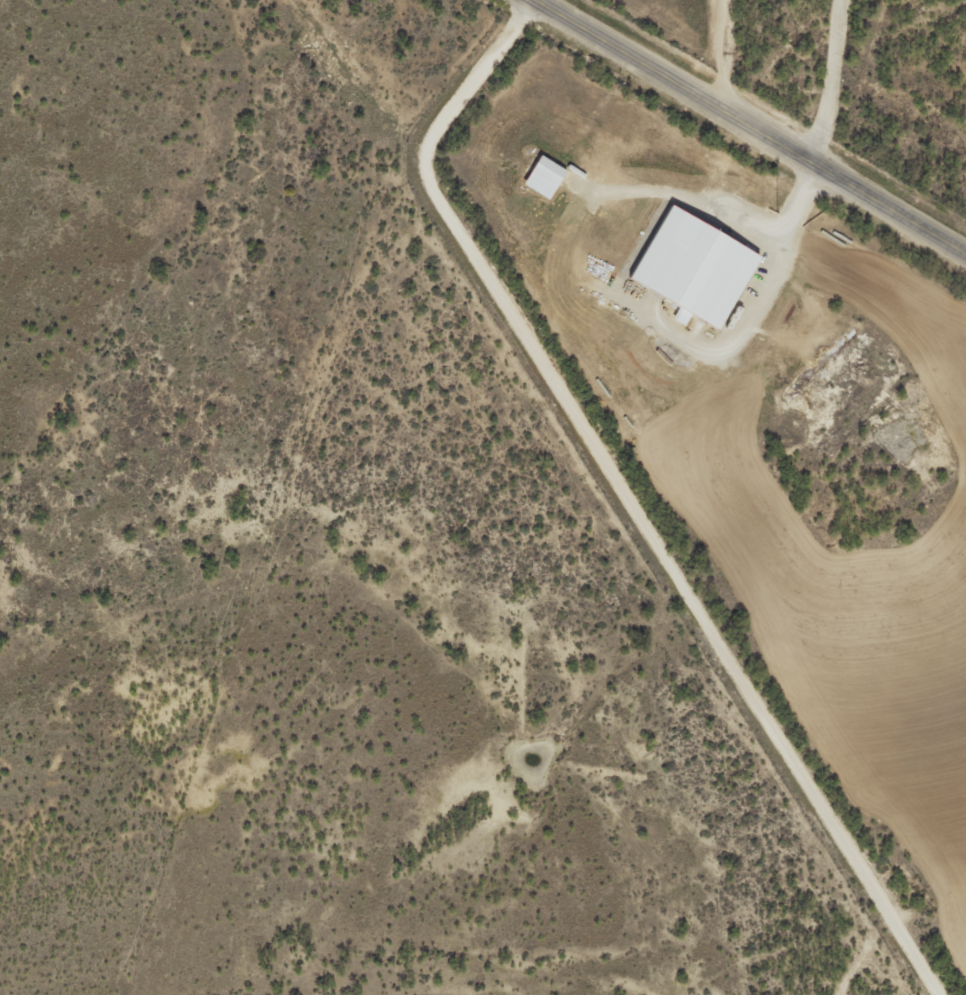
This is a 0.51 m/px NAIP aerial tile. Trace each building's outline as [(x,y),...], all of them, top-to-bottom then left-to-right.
[(541,152),(523,181),(548,196),(566,167),(541,152)] [(669,198),(627,270),(719,324),(761,252),(669,198)]
